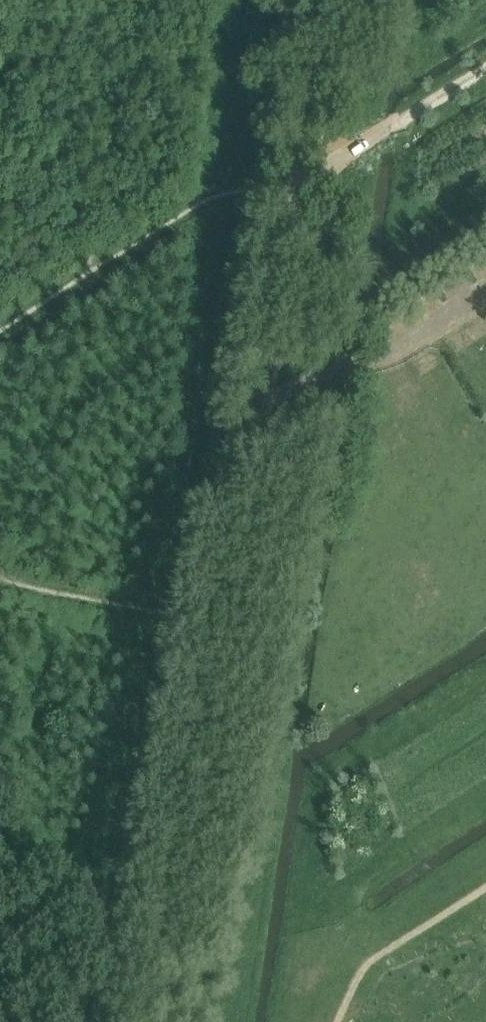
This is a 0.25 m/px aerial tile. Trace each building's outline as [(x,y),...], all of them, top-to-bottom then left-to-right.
[(476,416),(481,423),(485,419),(485,418),(482,412),(476,416)] [(471,418),(465,422),(470,430),(476,426),(471,418)]
